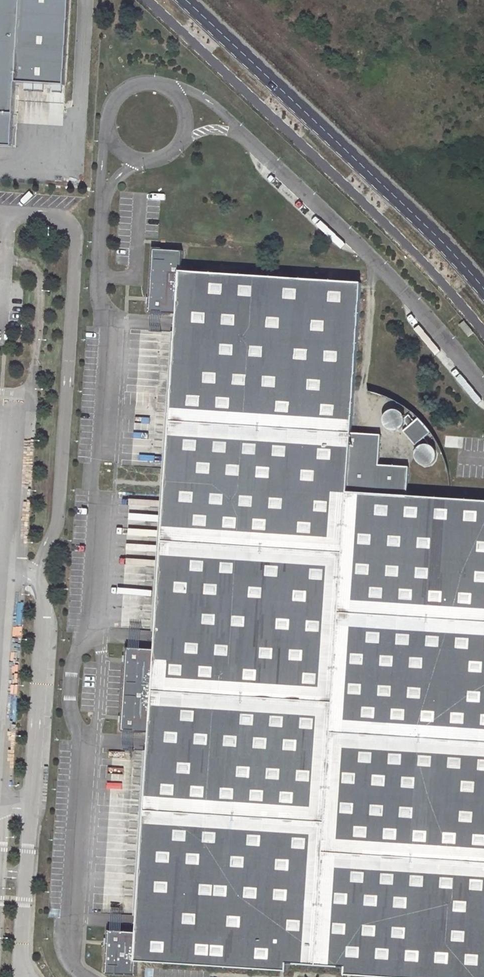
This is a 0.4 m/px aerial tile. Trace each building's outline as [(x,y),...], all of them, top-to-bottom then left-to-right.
[(13,115),(18,0),(0,0),(0,114),(13,115)] [(106,973),(135,975),(136,961),(286,971),(287,964),(344,968),(344,975),(375,976),(483,976),(483,502),(407,497),(409,467),(379,465),(380,435),(351,434),(360,284),(180,273),(181,253),(152,251),(148,313),(176,315),(154,650),(127,649),(121,735),(149,736),(136,932),(109,930),(106,973)] [(464,321),(460,324),(469,336),(473,333),(464,321)] [(384,415),(383,420),(383,421),(383,423),(384,426),(387,429),(391,431),(395,431),(399,430),(402,427),(404,426),(405,423),(405,419),(404,415),(401,412),(398,410),(394,409),(389,410),(387,411),(385,413),(384,415)] [(415,452),(414,456),(415,459),(417,463),(419,465),(423,467),(435,462),(436,459),(437,456),(436,452),(435,450),(433,448),(430,446),(426,445),(424,445),(421,446),(418,448),(415,452)]
